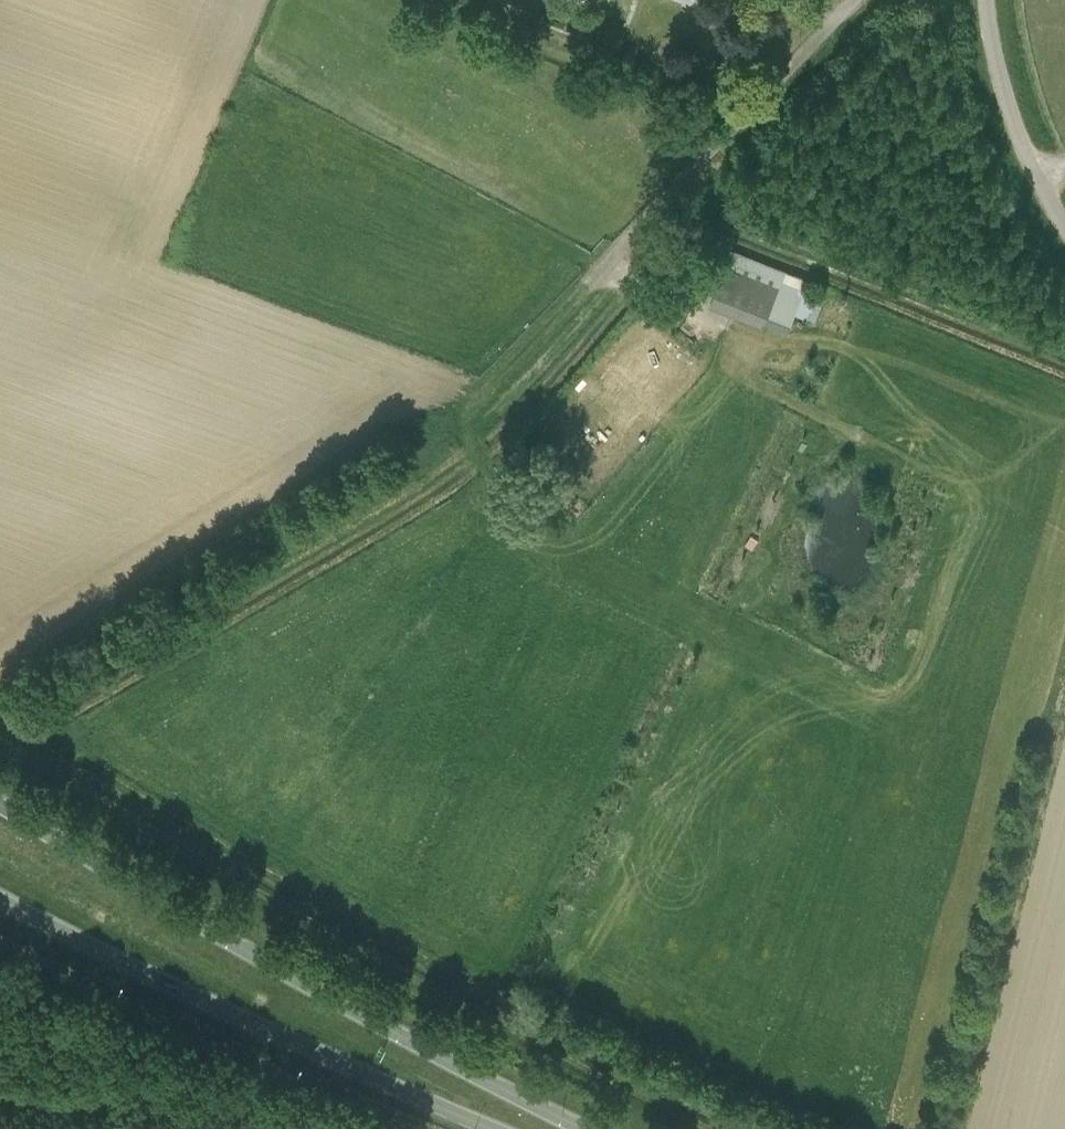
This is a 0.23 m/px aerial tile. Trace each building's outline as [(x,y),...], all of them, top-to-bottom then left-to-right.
[(761,326),(764,321),(787,330),(807,279),(730,248),(724,264),(709,305),(733,315),(761,326)]
